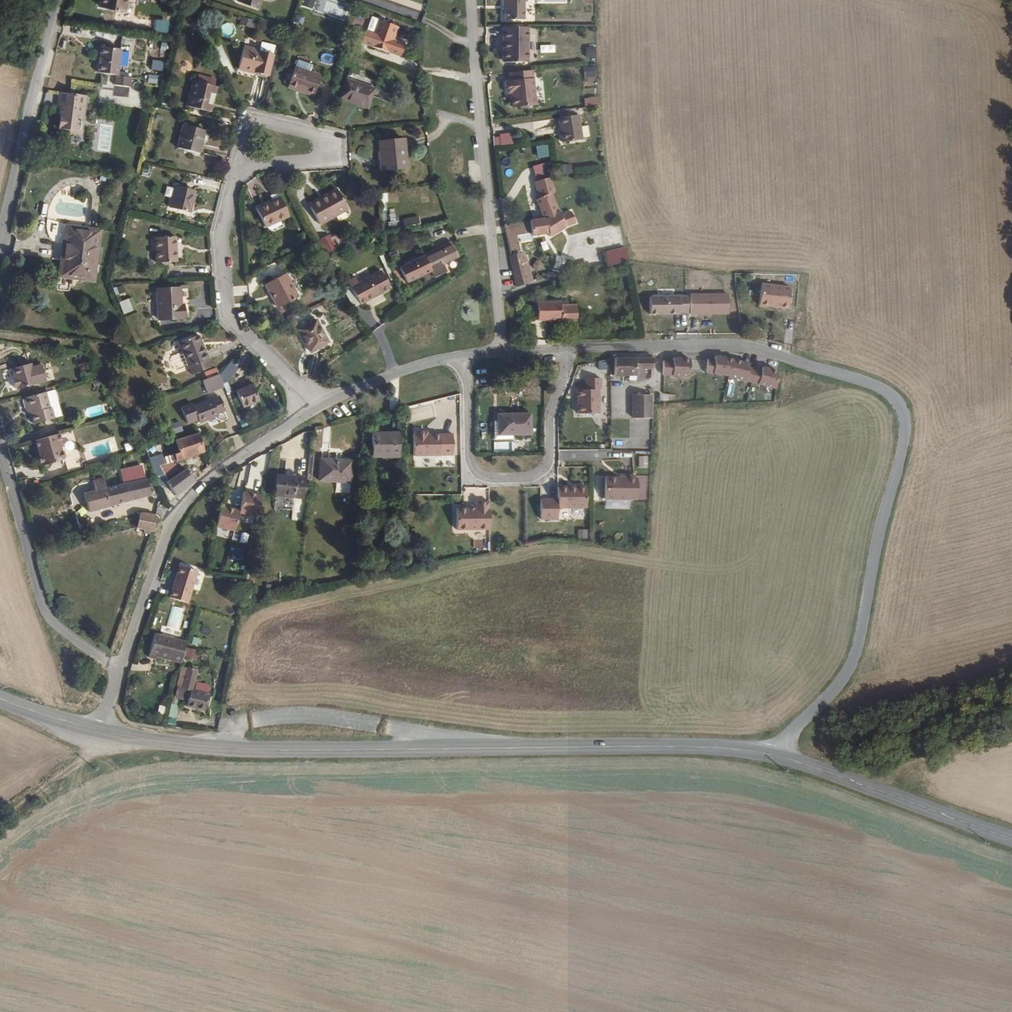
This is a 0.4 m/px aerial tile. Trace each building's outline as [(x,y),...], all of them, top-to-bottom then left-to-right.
[(264,0),(241,0),(239,4),(262,10),(264,0)] [(313,10),(316,0),(303,0),(301,6),(313,10)] [(523,0),(500,0),(500,12),(502,12),(502,22),(520,23),(521,5),(523,4),(523,0)] [(132,32),(166,33),(167,19),(132,18),(132,32)] [(223,38),(234,34),(230,23),(219,27),(223,38)] [(397,31),(378,23),(373,38),(363,34),(359,48),(398,63),(403,49),(392,45),(397,31)] [(525,64),(525,30),(500,29),(500,64),(525,64)] [(262,51),(274,55),(277,46),(265,42),(262,51)] [(99,69),(102,69),(117,71),(121,72),(124,46),(103,44),(99,69)] [(269,75),(274,55),(262,51),(248,46),(242,67),(269,75)] [(594,46),(585,47),(585,58),(594,58),(594,46)] [(360,57),(349,53),(348,59),(359,63),(360,57)] [(299,67),(314,72),(316,65),(301,59),(299,67)] [(161,72),(162,61),(149,60),(148,71),(161,72)] [(583,67),(584,78),(595,77),(594,66),(583,67)] [(298,67),(297,70),(292,84),(292,87),(317,95),(324,75),(314,72),(299,67),(298,67)] [(292,84),(297,70),(292,68),(287,82),(292,84)] [(535,107),(530,72),(507,75),(508,83),(504,84),(505,96),(510,96),(511,109),(535,107)] [(146,83),(156,84),(156,75),(147,75),(146,83)] [(211,111),(219,85),(200,80),(192,105),(211,111)] [(370,111),(377,90),(349,81),(341,102),(370,111)] [(63,105),(61,116),(60,125),(72,128),(72,132),(83,134),(86,120),(90,95),(70,90),(70,89),(62,88),(61,90),(59,105),(63,105)] [(583,99),(583,106),(597,105),(596,98),(583,99)] [(582,142),(578,117),(559,120),(562,145),(582,142)] [(201,153),(207,130),(187,124),(180,147),(201,153)] [(493,146),(512,145),(512,134),(493,135),(493,146)] [(405,174),(404,146),(383,147),(385,175),(405,174)] [(555,182),(554,179),(554,176),(550,177),(548,161),(545,161),(546,178),(533,180),(536,194),(534,195),(539,215),(556,210),(552,183),(555,182)] [(191,212),(197,189),(179,184),(173,207),(191,212)] [(351,209),(340,189),(312,204),(323,224),(351,209)] [(290,215),(282,200),(261,211),(269,226),(290,215)] [(570,225),(579,223),(577,209),(568,211),(570,225)] [(564,226),(570,225),(568,211),(557,213),(556,210),(539,215),(529,218),(532,229),(534,233),(543,230),(546,239),(564,229),(564,226)] [(402,220),(404,229),(420,224),(418,216),(402,220)] [(507,255),(515,286),(530,275),(526,256),(524,256),(523,252),(518,234),(532,229),(529,218),(504,226),(507,255)] [(95,282),(102,230),(66,225),(58,277),(95,282)] [(180,264),(180,238),(159,238),(159,264),(180,264)] [(455,247),(444,251),(445,256),(434,261),(428,262),(427,259),(401,268),(406,283),(433,274),(435,281),(448,277),(445,267),(460,262),(455,247)] [(445,256),(444,251),(432,256),(434,261),(445,256)] [(620,265),(620,263),(618,251),(596,254),(598,271),(620,265)] [(568,277),(579,277),(577,263),(568,263),(568,272),(568,277)] [(265,280),(282,274),(279,265),(262,271),(265,280)] [(352,287),(362,306),(385,293),(392,289),(383,271),(352,287)] [(303,297),(290,272),(270,281),(284,306),(303,297)] [(789,310),(793,289),(764,284),(761,305),(789,310)] [(184,306),(183,289),(160,289),(161,320),(187,320),(187,306),(184,306)] [(385,293),(362,306),(366,315),(391,302),(385,293)] [(689,316),(727,315),(727,293),(688,294),(689,316)] [(648,297),(648,316),(687,316),(687,296),(648,297)] [(128,299),(120,301),(123,314),(131,312),(128,299)] [(575,321),(573,302),(558,304),(558,300),(533,302),(534,321),(559,319),(559,322),(575,321)] [(303,318),(293,325),(296,329),(306,323),(303,318)] [(334,342),(321,322),(304,330),(317,352),(334,342)] [(484,343),(484,334),(474,334),(474,343),(484,343)] [(209,358),(199,335),(183,342),(192,365),(209,358)] [(636,374),(636,354),(615,353),(615,357),(615,374),(636,374)] [(652,375),(652,355),(636,354),(636,374),(636,375),(652,375)] [(687,374),(688,357),(678,356),(678,359),(671,359),(661,358),(660,372),(670,373),(687,374)] [(704,371),(721,373),(772,388),(774,370),(767,368),(766,370),(759,368),(759,370),(746,366),(746,365),(739,363),(740,360),(726,357),(720,356),(720,358),(713,357),(712,358),(705,357),(704,371)] [(209,358),(192,365),(196,373),(212,366),(209,358)] [(44,382),(40,365),(30,367),(29,364),(9,369),(12,379),(10,379),(12,389),(15,388),(16,389),(44,382)] [(216,377),(209,380),(216,391),(229,385),(223,375),(222,375),(216,377)] [(586,389),(577,389),(577,412),(598,412),(598,389),(601,389),(601,377),(586,377),(586,389)] [(633,420),(652,420),(652,381),(644,381),(643,388),(634,388),(633,420)] [(268,396),(259,382),(244,391),(252,405),(268,396)] [(59,418),(52,392),(41,395),(20,401),(24,412),(27,411),(29,417),(31,426),(52,420),(59,418)] [(232,414),(226,398),(201,408),(208,424),(232,414)] [(530,432),(530,413),(499,411),(499,418),(495,418),(494,437),(512,437),(513,431),(530,432)] [(431,433),(427,433),(427,429),(414,429),(415,453),(440,453),(440,431),(431,431),(431,433)] [(203,445),(196,430),(174,439),(178,450),(161,456),(168,466),(172,463),(173,465),(189,453),(193,452),(203,445)] [(401,453),(401,433),(373,433),(373,453),(401,453)] [(54,435),(32,442),(35,451),(37,458),(32,460),(35,469),(56,464),(61,460),(59,452),(56,453),(55,447),(57,446),(54,435)] [(161,456),(148,461),(158,487),(170,481),(169,480),(168,477),(163,469),(168,466),(161,456)] [(357,480),(358,458),(331,456),(329,478),(357,480)] [(177,473),(173,465),(172,463),(168,466),(163,469),(168,477),(177,473)] [(115,504),(150,494),(147,478),(144,479),(141,466),(123,473),(127,483),(110,487),(115,504)] [(170,481),(175,489),(194,479),(192,476),(189,470),(169,480),(170,481)] [(310,493),(312,475),(284,472),(282,490),(310,493)] [(625,472),(625,475),(604,474),(604,495),(637,496),(637,475),(635,475),(635,472),(625,472)] [(95,489),(81,492),(83,500),(86,499),(89,510),(115,504),(110,487),(107,476),(94,480),(95,489)] [(14,487),(16,495),(24,493),(22,484),(14,487)] [(585,506),(585,485),(575,485),(575,486),(567,487),(567,485),(557,485),(557,507),(585,506)] [(257,516),(261,495),(242,491),(238,512),(257,516)] [(489,528),(489,501),(475,500),(475,507),(456,507),(456,528),(489,528)] [(301,520),(302,503),(293,503),(292,519),(301,520)] [(236,521),(238,511),(221,507),(218,517),(236,521)] [(135,527),(151,531),(154,516),(139,513),(135,527)] [(233,539),(235,520),(216,518),(213,537),(233,539)] [(577,538),(586,538),(586,529),(576,530),(577,538)] [(613,541),(622,541),(622,533),(614,533),(613,541)] [(197,569),(179,563),(170,596),(187,601),(197,569)] [(172,606),(166,627),(179,630),(184,609),(172,606)] [(155,630),(150,653),(157,655),(158,653),(182,659),(183,652),(185,643),(187,638),(155,630)] [(189,708),(194,709),(198,692),(194,691),(200,667),(183,663),(177,686),(178,687),(176,698),(190,701),(189,708)] [(198,692),(194,709),(208,714),(213,696),(198,692)] [(177,719),(178,705),(169,704),(168,717),(177,719)]
